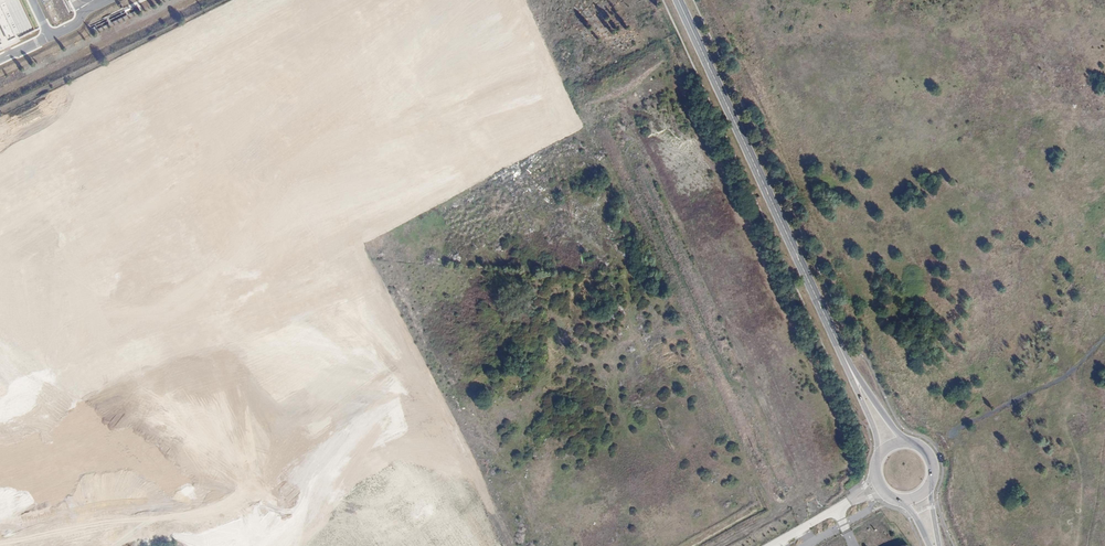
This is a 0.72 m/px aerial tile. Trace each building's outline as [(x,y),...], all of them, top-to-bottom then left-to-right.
[(33,29),(20,0),(0,0),(0,44),(33,29)] [(140,10),(137,6),(133,8),(133,9),(125,12),(124,10),(90,26),(92,32),(134,12),(135,12),(140,10)]
